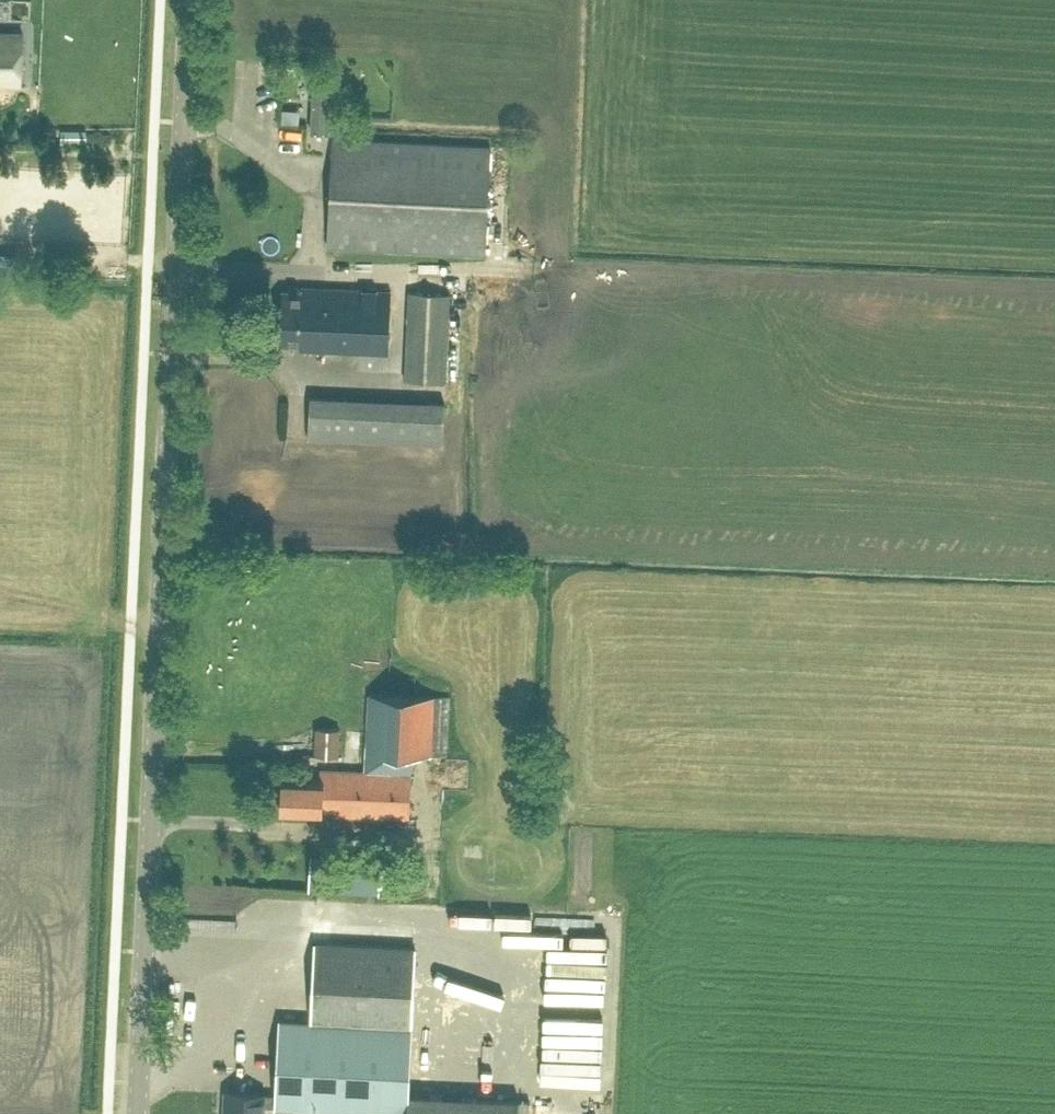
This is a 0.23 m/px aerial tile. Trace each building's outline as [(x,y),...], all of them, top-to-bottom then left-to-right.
[(21,82),(23,33),(0,32),(0,81),(21,82)] [(490,146),(333,138),(328,247),(485,254),(490,146)] [(313,146),(312,166),(323,167),(324,146),(313,146)] [(299,347),(386,351),(389,290),(305,287),(305,290),(283,289),(280,343),(299,344),(299,347)] [(446,380),(450,292),(407,290),(404,378),(446,380)] [(308,436),(442,442),(444,401),(310,395),(308,436)] [(409,751),(438,752),(446,753),(449,695),(368,692),(365,769),(322,768),(321,778),(283,777),(281,810),(406,815),(409,751)] [(338,755),(339,727),(315,726),(313,754),(338,755)] [(314,941),(310,1019),(280,1017),(276,1093),(263,1093),(263,1092),(226,1090),(225,1110),(227,1110),(227,1113),(261,1113),(262,1103),(276,1104),(276,1105),(406,1111),(406,1113),(517,1113),(518,1097),(407,1092),(414,945),(314,941)]
